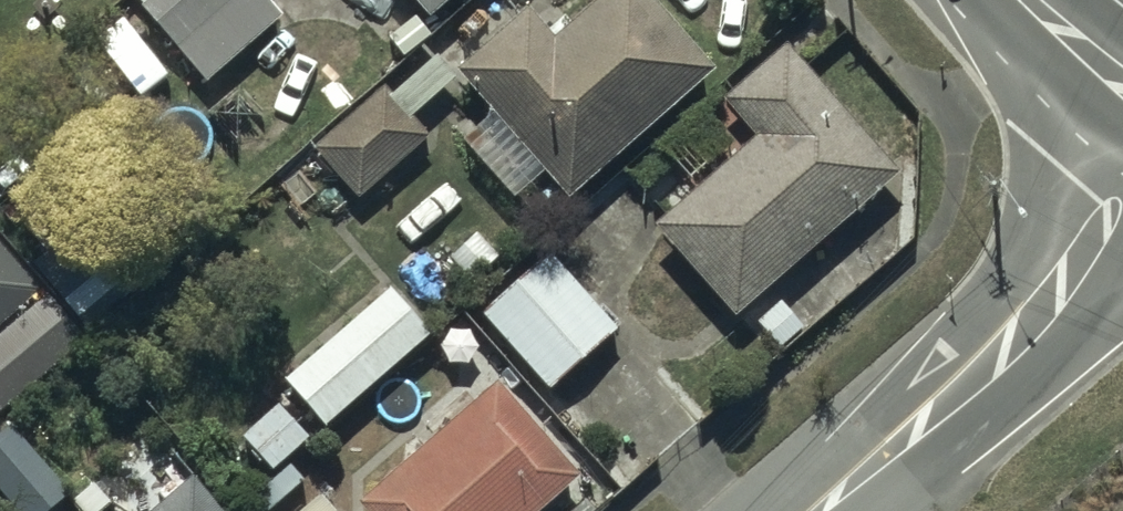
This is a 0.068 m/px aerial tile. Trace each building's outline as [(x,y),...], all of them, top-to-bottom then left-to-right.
[(203,84),(281,18),(265,0),(131,0),(203,84)] [(427,20),(450,0),(410,0),(427,20)] [(454,76),(565,203),(712,76),(646,0),(600,0),(550,42),(526,14),(454,76)] [(650,228),(730,318),(894,173),(784,49),(721,105),(751,139),(650,228)] [(313,150),(357,201),(427,140),(383,89),(313,150)] [(84,345),(0,248),(0,416),(84,345)] [(546,254),(476,314),(546,394),(616,334),(546,254)] [(280,380),(320,429),(429,340),(389,291),(280,380)] [(359,510),(541,510),(575,482),(493,385),(353,504),(359,510)] [(8,423),(0,430),(0,492),(16,510),(45,510),(67,493),(8,423)] [(152,510),(216,510),(189,480),(152,510)] [(92,481),(71,498),(82,510),(96,510),(109,500),(92,481)] [(301,510),(325,510),(314,499),(301,510)]
